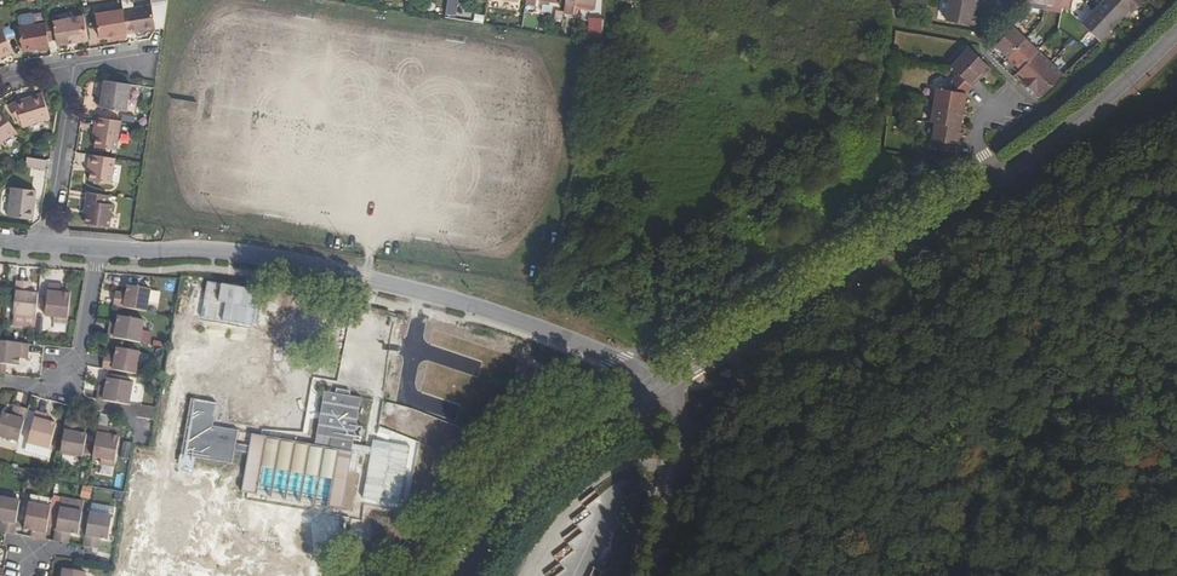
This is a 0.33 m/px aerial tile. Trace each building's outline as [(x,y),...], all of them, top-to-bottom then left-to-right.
[(445,15),(456,17),(458,0),(447,0),(445,15)] [(524,7),(532,8),(533,3),(553,6),(554,0),(525,0),(524,7)] [(562,15),(570,16),(572,7),(591,10),(593,0),(565,0),(562,15)] [(978,0),(947,0),(944,19),(947,20),(973,24),(976,11),(978,0)] [(1061,7),(1070,9),(1072,0),(1062,0),(1061,7)] [(1092,10),(1111,27),(1122,15),(1107,0),(1102,0),(1092,10)] [(1122,15),(1129,9),(1132,12),(1138,6),(1132,0),(1107,0),(1122,15)] [(150,4),(121,9),(125,35),(155,28),(150,4)] [(125,35),(121,9),(95,14),(100,38),(116,35),(116,39),(126,38),(125,35)] [(1111,27),(1092,10),(1080,22),(1098,40),(1111,27)] [(83,15),(44,22),(47,41),(56,40),(58,46),(68,44),(68,43),(76,41),(77,43),(87,41),(83,15)] [(601,34),(601,17),(587,17),(586,33),(601,34)] [(47,41),(44,22),(18,27),(22,50),(40,47),(40,51),(48,49),(47,41)] [(1007,57),(1024,39),(1011,27),(995,44),(1007,57)] [(1,28),(0,29),(0,58),(12,53),(1,28)] [(1037,51),(1024,39),(1007,57),(1020,69),(1037,51)] [(989,67),(969,48),(951,67),(957,73),(971,86),(989,67)] [(1049,62),(1037,51),(1020,69),(1017,72),(1023,77),(1021,81),(1027,86),(1049,62)] [(1062,75),(1049,62),(1027,86),(1033,92),(1035,89),(1042,95),(1048,89),(1062,75)] [(965,93),(971,86),(957,73),(951,79),(949,90),(936,88),(933,105),(962,110),(965,93)] [(127,111),(131,84),(105,80),(103,89),(102,98),(99,98),(98,107),(127,111)] [(16,101),(24,126),(50,117),(42,93),(16,101)] [(959,127),(962,110),(933,105),(930,122),(935,123),(959,127)] [(0,109),(0,143),(17,131),(0,109)] [(116,148),(121,120),(96,116),(94,126),(99,127),(97,136),(95,146),(116,148)] [(963,128),(959,127),(935,123),(932,141),(937,142),(936,150),(955,154),(958,136),(962,136),(963,128)] [(110,182),(115,158),(89,154),(88,162),(93,163),(91,172),(90,179),(110,182)] [(45,168),(46,158),(26,156),(26,163),(26,166),(45,168)] [(12,185),(7,214),(33,217),(37,189),(12,185)] [(108,202),(108,194),(87,191),(85,201),(89,202),(87,214),(86,221),(109,224),(112,203),(108,202)] [(35,320),(38,296),(29,295),(25,294),(26,284),(16,283),(12,318),(35,320)] [(52,326),(65,327),(69,295),(56,294),(57,287),(47,285),(44,319),(52,320),(52,326)] [(112,305),(146,311),(150,288),(127,285),(125,294),(124,297),(113,296),(112,305)] [(105,337),(140,343),(144,320),(116,315),(115,325),(114,328),(107,327),(105,337)] [(375,330),(383,332),(386,319),(379,317),(375,330)] [(1,341),(0,341),(0,367),(21,368),(22,355),(28,355),(29,344),(1,341)] [(101,368),(135,374),(139,351),(115,347),(113,357),(113,360),(102,359),(101,368)] [(397,384),(433,390),(438,363),(402,356),(397,384)] [(95,399),(129,404),(133,382),(106,377),(104,386),(104,390),(96,390),(95,399)] [(361,398),(350,396),(350,391),(336,388),(335,393),(324,391),(315,435),(331,438),(329,447),(251,434),(248,446),(235,444),(238,430),(213,426),(216,403),(191,398),(180,455),(232,464),(234,451),(247,454),(241,492),(254,495),(254,493),(257,494),(256,495),(268,497),(268,496),(271,496),(271,498),(283,500),(283,498),(286,499),(286,501),(297,503),(298,501),(301,502),(301,503),(312,505),(312,503),(315,504),(315,505),(326,507),(326,506),(329,507),(329,508),(342,510),(352,452),(348,451),(349,448),(350,441),(353,442),(361,398)] [(27,410),(17,407),(14,417),(10,416),(3,414),(0,424),(0,438),(17,443),(27,410)] [(44,421),(45,414),(37,412),(28,445),(50,450),(56,424),(48,422),(44,421)] [(75,422),(66,421),(60,455),(82,459),(85,435),(78,433),(74,433),(75,422)] [(106,428),(98,426),(93,460),(99,461),(99,465),(113,468),(118,437),(106,435),(106,428)] [(92,500),(94,488),(84,486),(82,498),(92,500)] [(20,501),(0,497),(0,522),(1,522),(6,523),(5,533),(14,534),(20,501)] [(45,540),(51,507),(29,503),(24,531),(32,532),(37,533),(36,538),(45,540)] [(66,534),(70,534),(78,536),(82,511),(60,508),(54,541),(64,543),(66,534)] [(114,517),(91,513),(85,547),(94,549),(96,538),(100,539),(110,541),(114,517)]
